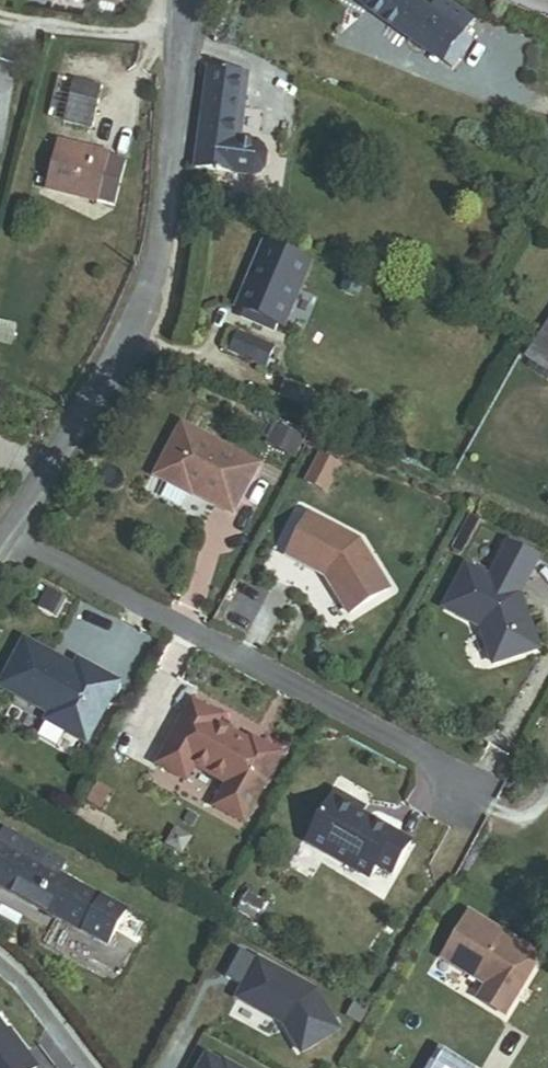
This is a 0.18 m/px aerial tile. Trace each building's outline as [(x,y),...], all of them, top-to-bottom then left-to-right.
[(432,8),(420,0),(352,0),(373,12),(444,64),(445,61),(453,66),(473,40),(465,33),(474,20),(447,0),(439,0),(432,8)] [(244,75),(207,70),(197,169),(232,174),(252,177),(260,174),(265,169),(267,154),(264,147),(256,139),(236,137),(244,75)] [(48,118),(63,122),(74,82),(59,78),(48,118)] [(63,122),(91,130),(102,90),(74,82),(63,122)] [(109,161),(110,156),(59,143),(46,191),(97,205),(98,202),(112,206),(123,165),(109,161)] [(283,254),(269,248),(239,310),(255,317),(252,323),(279,335),(311,266),(283,254)] [(528,356),(547,372),(547,327),(528,356)] [(230,355),(267,371),(276,350),(238,335),(230,355)] [(343,419),(324,409),(328,401),(284,383),(279,396),(311,410),(308,416),(346,434),(350,426),(341,422),(343,419)] [(303,436),(279,424),(269,444),(293,456),(303,436)] [(259,466),(179,426),(154,477),(234,517),(259,466)] [(338,467),(319,457),(307,481),(325,491),(338,467)] [(358,541),(309,515),(287,556),(326,577),(349,613),(388,589),(358,541)] [(538,559),(508,543),(489,578),(466,565),(443,608),(479,628),(492,665),(539,648),(520,595),(538,559)] [(76,665),(26,638),(1,685),(51,712),(48,719),(90,741),(122,680),(96,666),(92,673),(76,665)] [(92,673),(96,666),(80,657),(76,665),(92,673)] [(185,696),(148,757),(176,774),(185,760),(217,779),(203,802),(232,819),(272,753),(255,743),(253,747),(241,739),(209,720),(213,713),(185,696)] [(253,747),(255,743),(243,736),(241,739),(253,747)] [(319,849),(314,856),(355,884),(363,872),(377,881),(398,850),(359,823),(357,826),(350,821),(352,818),(355,814),(327,796),(300,836),(319,849)] [(58,877),(63,866),(5,834),(0,843),(0,891),(109,950),(128,915),(58,877)] [(295,843),(314,856),(319,849),(300,836),(295,843)] [(533,958),(462,917),(437,962),(481,988),(473,1002),(499,1017),(533,958)] [(291,983),(255,962),(233,1000),(280,1027),(296,1055),(334,1034),(312,995),(300,988),(299,990),(290,985),(291,983)] [(15,1043),(13,1044),(0,1028),(0,1067),(34,1067),(15,1043)] [(444,1051),(434,1067),(475,1067),(444,1051)] [(205,1058),(199,1067),(227,1067),(222,1065),(221,1067),(205,1058)]
